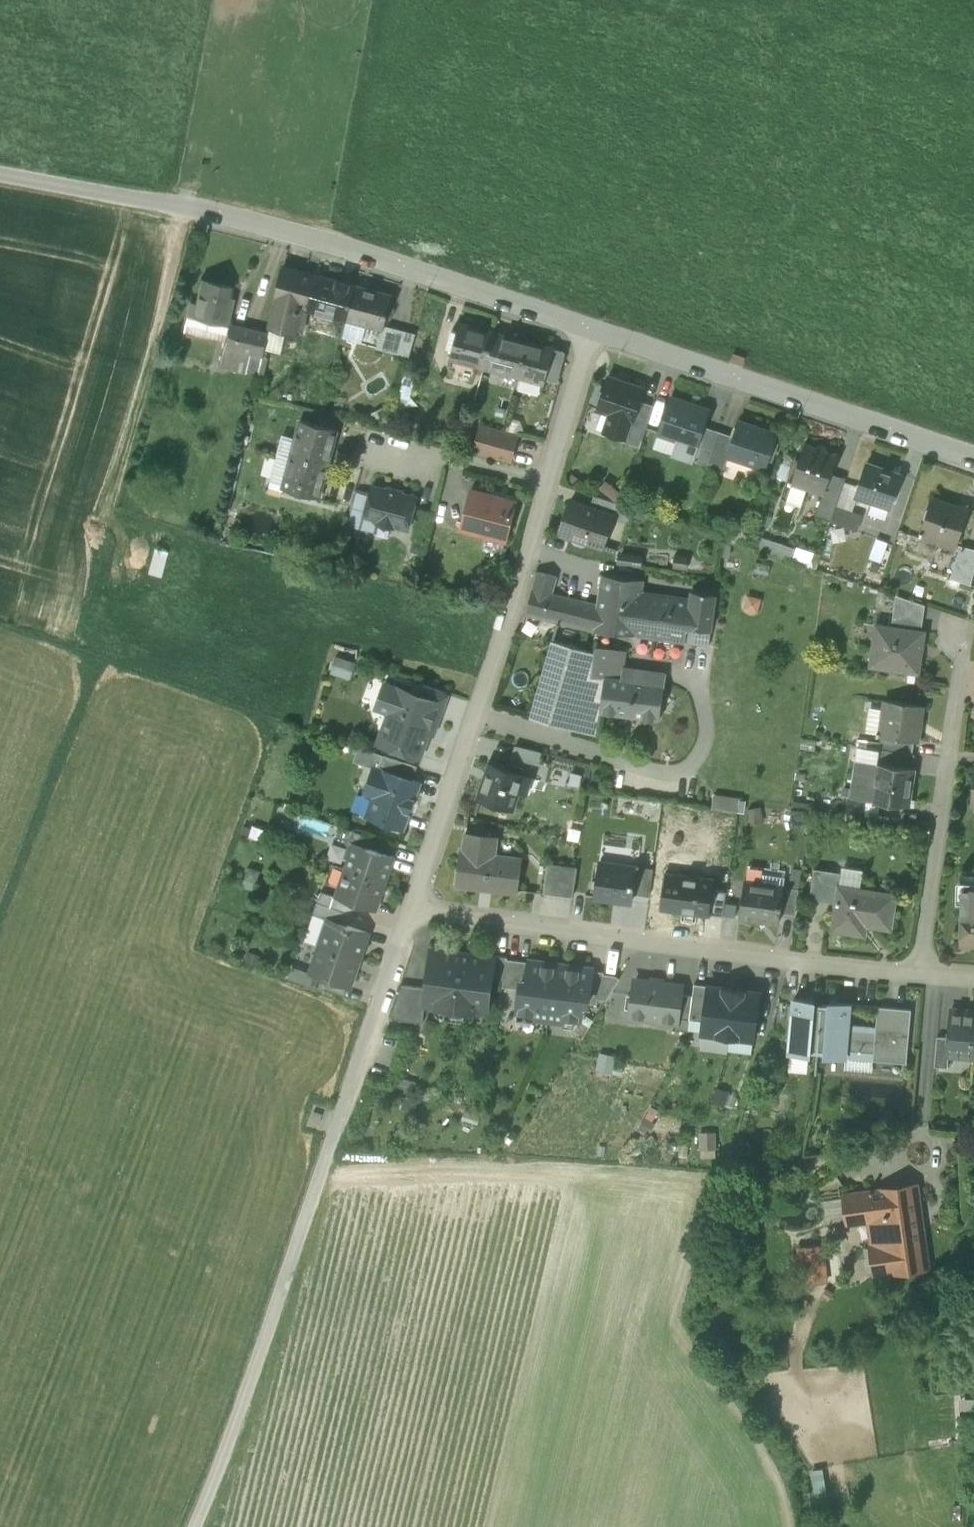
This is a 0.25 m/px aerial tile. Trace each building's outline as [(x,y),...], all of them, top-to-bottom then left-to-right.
[(298,328),(302,308),(305,296),(303,289),(306,273),(284,266),(270,328),(287,331),(291,329),(292,326),(298,328)] [(302,308),(308,309),(317,276),(306,273),(303,289),(305,296),(302,308)] [(308,310),(346,320),(355,286),(317,276),(308,309),(308,310)] [(187,317),(223,326),(224,323),(230,299),(233,289),(201,281),(195,307),(190,306),(187,317)] [(392,296),(355,286),(346,320),(383,329),(392,296)] [(235,300),(230,299),(224,323),(229,324),(230,324),(235,300)] [(252,355),(263,358),(269,333),(230,324),(229,324),(223,349),(252,355)] [(451,358),(484,366),(493,334),(460,325),(458,332),(454,348),(451,358)] [(378,349),(409,357),(415,338),(383,329),(378,349)] [(454,348),(458,332),(451,330),(447,347),(454,348)] [(484,366),(521,376),(529,344),(493,334),(484,366)] [(530,343),(529,344),(521,376),(521,377),(543,383),(544,377),(552,349),(530,343)] [(219,366),(248,373),(252,355),(223,349),(219,366)] [(564,352),(552,349),(544,377),(556,381),(564,352)] [(540,395),(543,383),(521,377),(517,389),(540,395)] [(632,420),(639,402),(644,389),(608,377),(597,409),(610,413),(604,432),(625,439),(632,420)] [(677,440),(697,447),(704,427),(709,411),(670,398),(658,433),(677,440)] [(624,442),(641,447),(654,407),(639,402),(632,420),(625,439),(624,442)] [(283,489),(319,498),(337,429),(301,420),(283,489)] [(729,456),(766,468),(777,434),(739,422),(734,437),(728,456),(729,456)] [(474,452),(510,462),(517,435),(506,432),(482,426),(474,452)] [(708,464),(708,462),(718,432),(704,427),(697,447),(693,459),(708,464)] [(734,437),(718,432),(708,462),(725,468),(729,456),(728,456),(734,437)] [(673,454),(673,453),(677,440),(658,433),(653,448),(673,454)] [(697,447),(677,440),(673,453),(693,459),(697,447)] [(827,451),(828,449),(806,441),(805,444),(827,451)] [(823,492),(824,492),(831,473),(838,452),(828,449),(827,451),(805,444),(794,476),(809,481),(807,486),(823,492)] [(857,496),(889,506),(900,473),(868,462),(861,483),(857,496)] [(815,516),(831,521),(846,478),(831,473),(824,492),(823,492),(815,516)] [(792,481),(807,486),(809,481),(794,476),(792,481)] [(847,527),(852,510),(857,496),(861,483),(846,478),(831,521),(847,527)] [(394,525),(409,528),(417,499),(402,495),(403,492),(387,488),(387,491),(372,487),(370,494),(364,516),(379,520),(378,523),(394,527),(394,525)] [(375,532),(378,523),(379,520),(364,516),(370,494),(357,491),(348,525),(375,532)] [(467,533),(477,492),(472,491),(461,532),(467,533)] [(467,533),(505,543),(516,502),(477,492),(467,533)] [(935,494),(934,499),(966,510),(967,505),(935,494)] [(611,514),(617,516),(621,504),(595,496),(593,495),(590,507),(611,514)] [(889,506),(857,496),(852,510),(884,521),(889,506)] [(934,499),(924,529),(956,540),(966,510),(934,499)] [(560,531),(600,545),(611,514),(590,507),(570,500),(560,531)] [(954,547),(956,540),(924,529),(919,542),(937,548),(939,542),(954,547)] [(769,550),(812,563),(815,551),(772,538),(769,550)] [(162,575),(169,550),(156,547),(149,572),(162,575)] [(971,584),(973,573),(973,551),(960,547),(952,575),(971,584)] [(617,564),(641,568),(643,556),(618,552),(617,564)] [(534,590),(551,592),(556,576),(539,572),(534,590)] [(709,644),(711,630),(656,622),(660,592),(643,590),(644,578),(603,572),(598,604),(570,597),(564,623),(609,634),(613,631),(709,644)] [(691,597),(660,592),(656,622),(711,630),(716,593),(692,589),(691,597)] [(526,614),(564,623),(570,597),(551,592),(534,590),(526,614)] [(894,621),(921,624),(924,605),(898,596),(894,621)] [(872,664),(919,671),(925,630),(883,624),(880,644),(875,643),(872,664)] [(878,624),(875,643),(880,644),(883,624),(878,624)] [(531,716),(597,736),(600,712),(605,677),(591,675),(595,651),(555,639),(531,716)] [(595,645),(595,651),(591,675),(605,677),(610,647),(595,645)] [(338,655),(333,672),(353,677),(358,660),(338,655)] [(600,712),(659,720),(664,686),(605,677),(600,712)] [(435,715),(439,717),(448,694),(417,683),(413,694),(440,704),(435,715)] [(402,750),(421,756),(435,715),(440,704),(413,694),(385,684),(376,708),(390,712),(394,720),(391,728),(390,727),(383,731),(379,741),(390,745),(396,743),(404,745),(402,750)] [(894,738),(916,741),(919,722),(921,722),(924,704),(887,700),(882,737),(894,738)] [(390,712),(383,731),(390,727),(391,728),(394,720),(390,712)] [(894,738),(892,751),(914,754),(916,741),(894,738)] [(513,758),(537,764),(541,752),(519,746),(517,745),(513,758)] [(917,755),(914,754),(892,751),(882,750),(880,763),(915,768),(917,755)] [(379,769),(413,781),(417,768),(384,756),(379,769)] [(880,763),(878,774),(874,800),(909,805),(915,768),(880,763)] [(481,798),(513,808),(519,789),(524,775),(492,765),(481,798)] [(867,800),(874,800),(878,774),(867,772),(868,768),(865,766),(862,766),(859,767),(855,797),(854,798),(867,800)] [(374,767),(367,787),(376,791),(373,797),(366,816),(404,830),(409,814),(410,814),(415,799),(420,783),(413,781),(379,769),(374,767)] [(532,778),(524,775),(519,789),(527,792),(532,778)] [(364,794),(373,797),(376,791),(367,787),(364,794)] [(745,810),(745,796),(714,795),(714,809),(745,810)] [(842,813),(865,816),(867,800),(854,798),(855,797),(844,796),(842,813)] [(351,843),(370,849),(374,838),(340,827),(336,838),(351,843)] [(457,883),(519,891),(523,858),(497,854),(499,835),(469,832),(467,850),(461,850),(457,883)] [(349,859),(345,870),(385,884),(394,857),(370,849),(351,843),(346,858),(349,859)] [(617,854),(616,864),(619,864),(618,869),(634,871),(635,867),(636,867),(637,857),(617,854)] [(636,867),(635,867),(634,871),(618,869),(619,864),(616,864),(600,862),(595,897),(631,903),(632,894),(636,867)] [(545,891),(573,896),(577,867),(549,863),(545,891)] [(632,894),(649,896),(653,869),(636,867),(632,894)] [(376,911),(385,884),(345,870),(340,886),(345,888),(341,899),(376,911)] [(811,899),(837,903),(839,886),(841,874),(815,870),(811,899)] [(663,907),(705,912),(706,901),(711,902),(713,889),(714,879),(668,873),(663,907)] [(763,874),(762,884),(766,885),(765,890),(782,892),(783,887),(785,877),(763,874)] [(784,893),(782,892),(765,890),(766,885),(762,884),(745,882),(740,918),(779,923),(781,912),(784,893)] [(345,888),(340,886),(336,897),(341,899),(345,888)] [(833,929),(852,932),(853,923),(892,928),(897,894),(839,886),(837,903),(833,929)] [(781,912),(796,914),(799,890),(783,887),(782,892),(784,893),(781,912)] [(961,914),(973,914),(973,888),(962,888),(961,914)] [(705,912),(723,915),(727,891),(713,889),(711,902),(706,901),(705,912)] [(336,897),(321,892),(317,903),(352,915),(355,904),(341,899),(336,897)] [(329,919),(348,926),(352,915),(317,903),(314,914),(329,919)] [(329,919),(314,914),(304,941),(320,946),(329,919)] [(961,914),(960,944),(973,945),(973,914),(961,914)] [(329,919),(320,946),(360,960),(369,933),(348,926),(329,919)] [(351,986),(360,960),(320,946),(311,973),(326,978),(351,986)] [(425,1005),(487,1013),(492,979),(495,958),(494,958),(431,949),(426,988),(424,1005),(425,1005)] [(492,979),(504,981),(507,959),(507,957),(494,956),(494,958),(495,958),(492,979)] [(503,987),(521,989),(522,981),(527,981),(530,962),(507,959),(504,981),(503,987)] [(593,971),(530,962),(527,981),(522,981),(521,989),(518,1011),(533,1013),(532,1017),(565,1021),(565,1017),(580,1019),(583,1003),(588,1003),(593,971)] [(289,976),(303,981),(307,972),(292,967),(289,976)] [(307,972),(303,981),(303,983),(322,989),(326,978),(311,973),(307,971),(307,972)] [(604,972),(593,971),(588,1003),(597,1005),(598,999),(606,1000),(620,978),(616,976),(604,974),(604,972)] [(643,1018),(677,1023),(681,994),(682,986),(635,980),(633,996),(628,995),(626,1008),(632,1009),(644,1011),(643,1018)] [(690,1020),(704,1021),(708,986),(694,984),(693,996),(690,1020)] [(391,1018),(423,1023),(425,1005),(424,1005),(426,988),(402,985),(391,1018)] [(704,1021),(702,1033),(753,1040),(759,992),(708,986),(704,1021)] [(676,1030),(688,1031),(690,1020),(693,996),(681,994),(677,1023),(676,1030)] [(810,1051),(818,1051),(822,1006),(814,1005),(815,1001),(794,999),(789,1053),(810,1055),(810,1051)] [(846,1058),(846,1054),(848,1027),(849,1024),(850,1004),(830,1003),(829,1006),(822,1006),(818,1051),(825,1052),(825,1056),(846,1058)] [(873,1060),(907,1063),(912,1010),(878,1007),(876,1026),(876,1029),(873,1056),(873,1060)] [(631,1017),(643,1018),(644,1011),(632,1009),(631,1017)] [(973,1057),(973,1051),(973,1015),(967,1014),(963,1010),(952,1009),(949,1038),(948,1055),(949,1055),(973,1057)] [(533,1013),(518,1011),(516,1021),(532,1023),(532,1017),(533,1013)] [(565,1017),(565,1021),(564,1027),(574,1028),(580,1019),(565,1017)] [(876,1029),(848,1027),(846,1054),(873,1056),(876,1029)] [(935,1066),(948,1068),(949,1055),(948,1055),(949,1038),(937,1037),(935,1066)] [(311,1121),(319,1124),(323,1115),(314,1112),(311,1121)] [(817,1188),(823,1198),(843,1186),(837,1176),(817,1188)] [(868,1273),(895,1270),(891,1233),(922,1229),(916,1190),(886,1194),(846,1199),(849,1221),(877,1217),(880,1239),(873,1240),(874,1245),(865,1246),(868,1273)] [(927,1267),(922,1229),(891,1233),(895,1270),(927,1267)] [(802,1247),(807,1284),(826,1282),(821,1245),(802,1247)]
